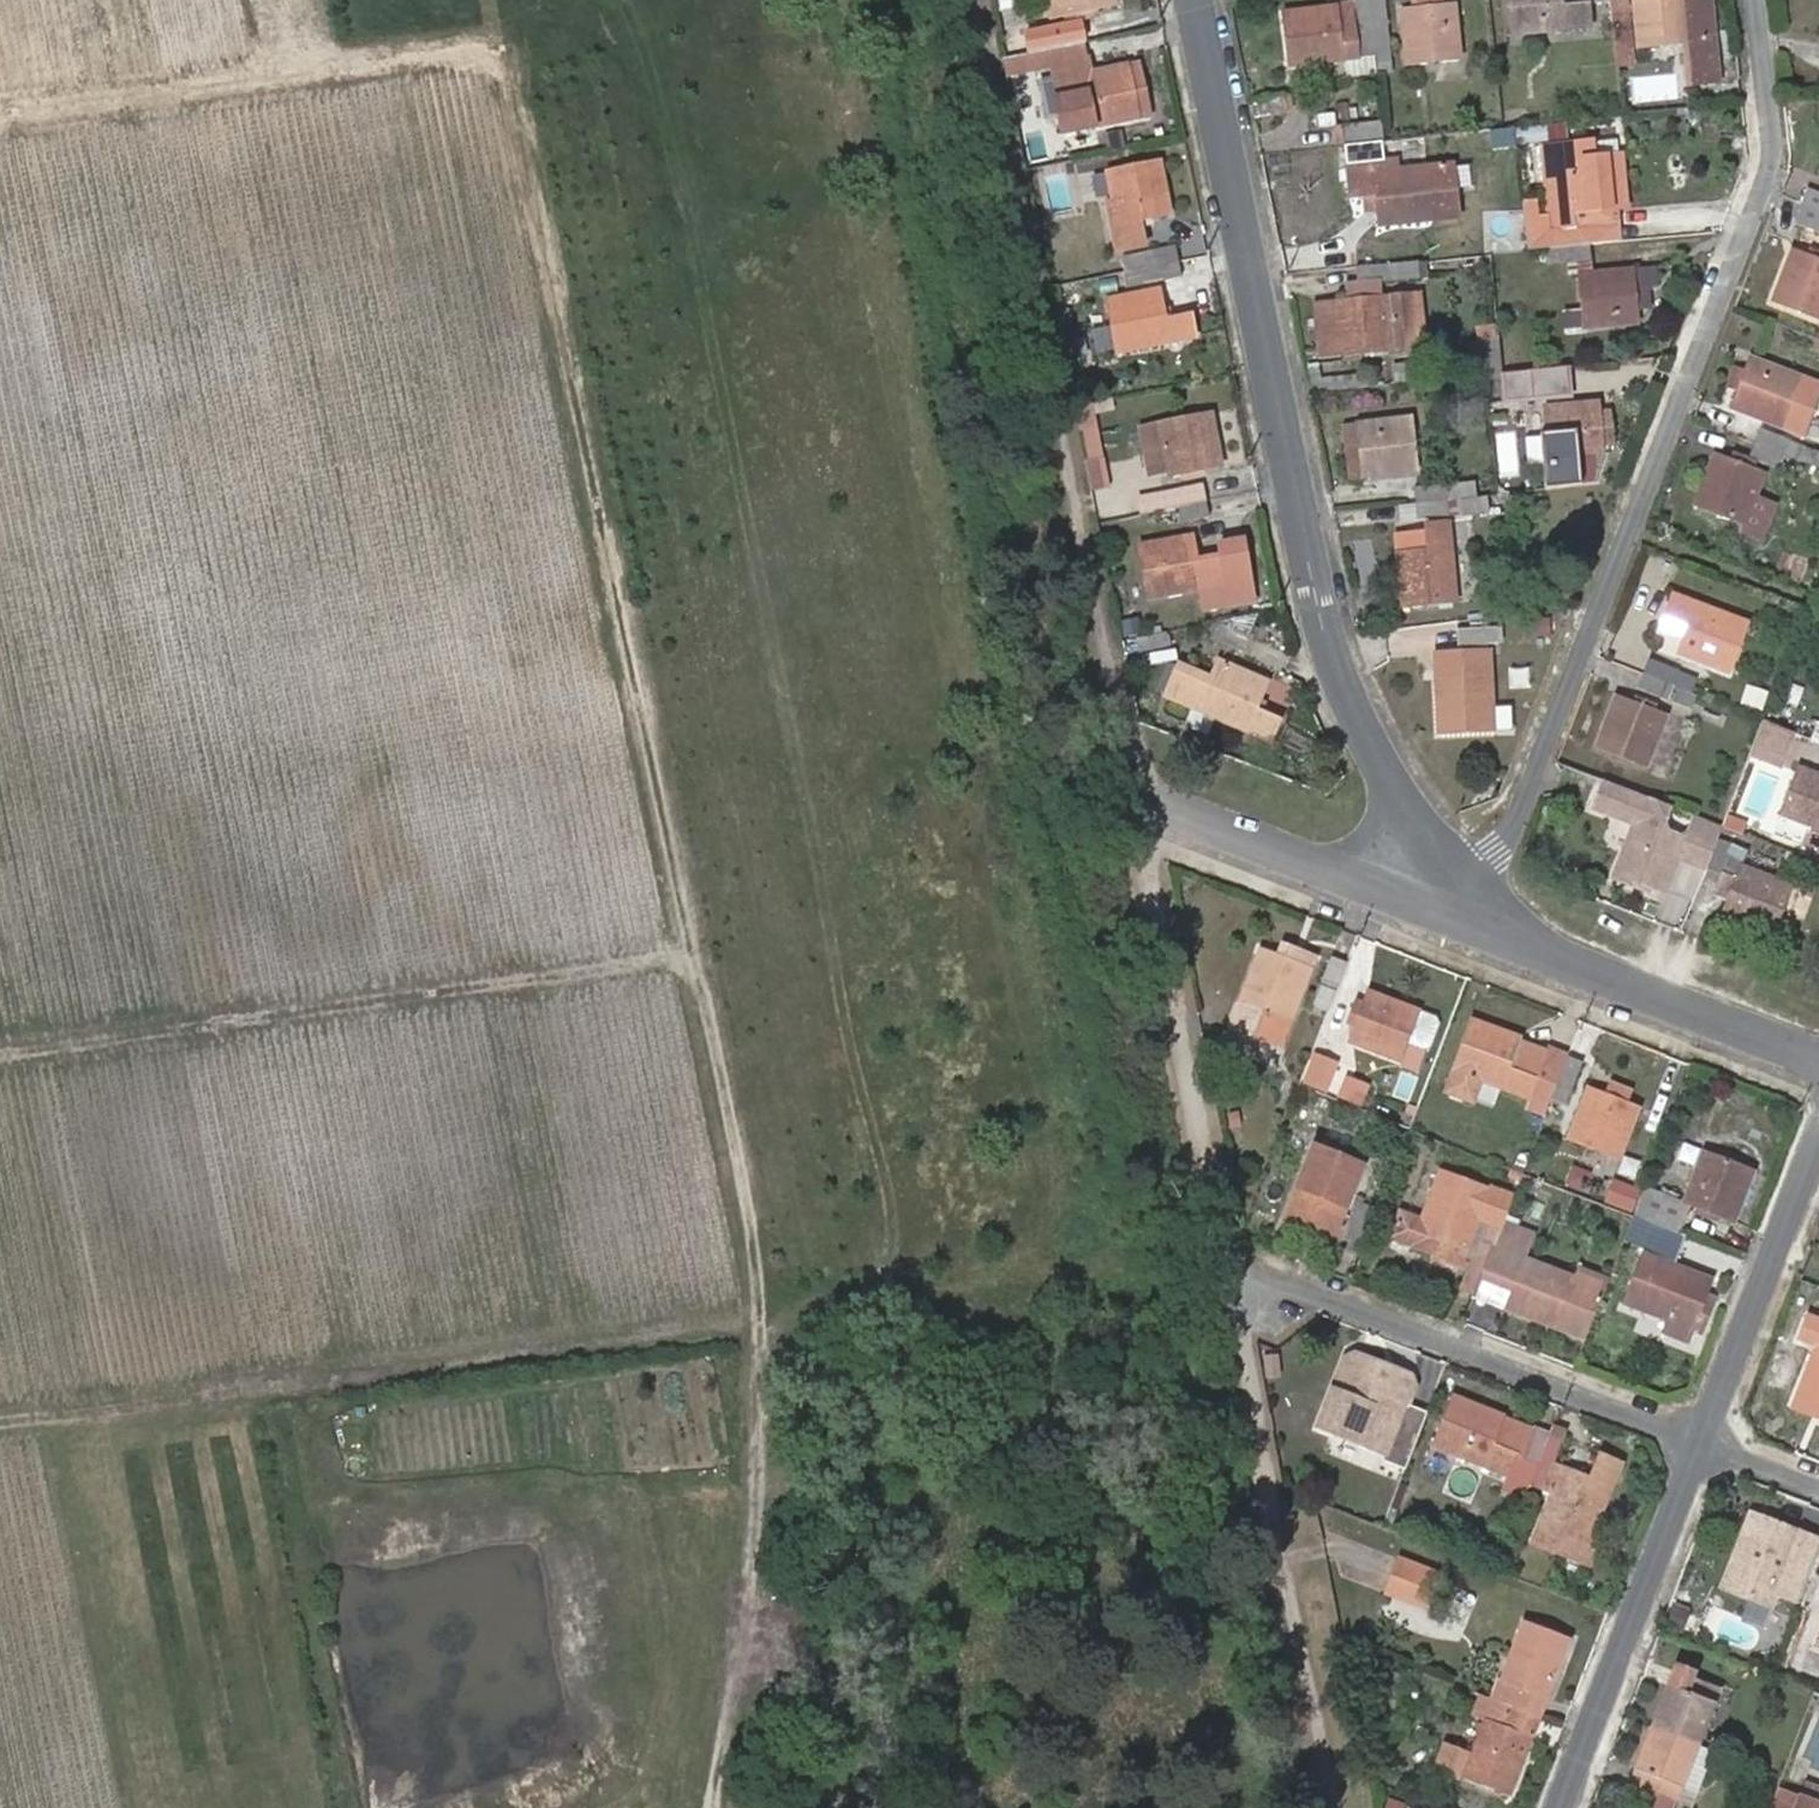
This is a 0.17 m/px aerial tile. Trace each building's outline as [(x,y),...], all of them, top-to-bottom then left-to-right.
[(1115,0),(1059,0),(1061,13),(1116,3),(1115,0)] [(1370,0),(1354,0),(1354,2),(1285,9),(1289,64),(1344,57),(1375,53),(1372,20),(1370,0)] [(1372,20),(1375,53),(1377,74),(1393,72),(1389,17),(1387,0),(1370,0),(1372,20)] [(1405,63),(1461,57),(1456,4),(1441,6),(1441,0),(1412,0),(1413,8),(1401,9),(1405,63)] [(1512,34),(1592,25),(1590,3),(1564,5),(1564,0),(1509,0),(1512,34)] [(1682,43),(1687,84),(1709,82),(1701,0),(1633,0),(1636,47),(1682,43)] [(1103,21),(1082,26),(1085,42),(1107,37),(1103,21)] [(1053,48),(1085,42),(1082,26),(1051,33),(1004,41),(1008,58),(1053,48)] [(1088,58),(1085,42),(1053,48),(1056,66),(1066,133),(1085,129),(1140,118),(1149,115),(1145,95),(1135,97),(1128,65),(1090,74),(1088,58)] [(1056,66),(1053,48),(1008,58),(1004,59),(1008,75),(1056,66)] [(1377,74),(1375,53),(1344,57),(1345,78),(1377,74)] [(1139,63),(1128,65),(1135,97),(1145,95),(1139,63)] [(1341,125),(1343,144),(1375,140),(1384,140),(1382,121),(1341,125)] [(1564,122),(1516,127),(1518,144),(1566,139),(1564,122)] [(1483,138),(1461,140),(1462,156),(1518,149),(1518,144),(1516,127),(1482,130),(1483,138)] [(1378,225),(1456,216),(1450,164),(1399,169),(1398,159),(1377,161),(1375,140),(1343,144),(1349,174),(1350,196),(1362,195),(1374,193),(1377,212),(1378,225)] [(1628,207),(1623,153),(1596,156),(1594,141),(1547,146),(1557,232),(1587,229),(1587,223),(1611,221),(1610,210),(1628,207)] [(1549,232),(1557,232),(1547,146),(1541,146),(1547,215),(1549,232)] [(1159,161),(1107,172),(1113,201),(1104,203),(1114,252),(1124,250),(1145,246),(1140,221),(1170,214),(1159,161)] [(1802,204),(1818,211),(1818,196),(1808,191),(1802,204)] [(1374,193),(1362,195),(1363,212),(1377,212),(1374,193)] [(1559,247),(1590,244),(1588,229),(1587,229),(1557,232),(1549,232),(1547,215),(1537,216),(1536,202),(1524,202),(1529,250),(1559,247)] [(1802,204),(1795,224),(1818,233),(1818,211),(1802,204)] [(1620,225),(1588,229),(1590,244),(1621,241),(1620,225)] [(1592,260),(1590,244),(1559,247),(1561,263),(1567,263),(1584,260),(1591,260),(1592,260)] [(1148,268),(1179,262),(1175,245),(1145,252),(1121,257),(1124,272),(1148,268)] [(1794,249),(1773,299),(1818,318),(1818,259),(1794,249)] [(1418,260),(1389,262),(1391,278),(1420,275),(1418,260)] [(1584,260),(1567,263),(1569,276),(1579,275),(1592,274),(1591,260),(1584,260)] [(1182,277),(1179,262),(1148,268),(1124,272),(1127,288),(1152,284),(1182,277)] [(1391,278),(1389,262),(1358,266),(1360,281),(1346,282),(1347,297),(1378,294),(1381,294),(1380,279),(1391,278)] [(1592,274),(1579,275),(1581,310),(1565,312),(1567,330),(1584,330),(1639,322),(1636,312),(1652,310),(1650,292),(1661,291),(1659,269),(1633,269),(1592,274)] [(1167,318),(1161,287),(1107,300),(1118,352),(1196,336),(1191,314),(1167,318)] [(1418,292),(1410,294),(1416,348),(1424,347),(1418,292)] [(1410,294),(1390,293),(1381,294),(1378,294),(1347,297),(1336,299),(1341,352),(1395,348),(1416,348),(1410,294)] [(1341,352),(1336,299),(1314,301),(1320,355),(1341,352)] [(1474,377),(1504,374),(1502,346),(1472,347),(1474,377)] [(1815,381),(1804,377),(1752,356),(1746,373),(1734,368),(1725,389),(1737,394),(1731,409),(1783,428),(1795,397),(1808,401),(1815,381)] [(1560,381),(1531,384),(1504,386),(1505,402),(1532,402),(1563,398),(1560,381)] [(1601,457),(1596,401),(1542,407),(1547,462),(1548,492),(1577,489),(1574,459),(1601,457)] [(1211,412),(1158,423),(1140,427),(1145,452),(1163,448),(1169,476),(1222,465),(1211,412)] [(1364,475),(1419,471),(1413,416),(1360,421),(1342,423),(1348,478),(1364,475)] [(1084,428),(1090,460),(1102,457),(1096,426),(1084,428)] [(1754,426),(1753,428),(1749,440),(1756,443),(1762,429),(1754,426)] [(1756,443),(1784,454),(1789,439),(1762,429),(1756,443)] [(1789,439),(1784,454),(1790,456),(1818,467),(1818,451),(1789,439)] [(1777,469),(1784,454),(1756,443),(1749,458),(1777,469)] [(1790,456),(1784,454),(1777,469),(1783,472),(1790,456)] [(1694,506),(1744,526),(1764,476),(1714,456),(1694,506)] [(1090,460),(1087,460),(1094,491),(1108,488),(1102,457),(1090,460)] [(1474,482),(1449,485),(1417,486),(1418,503),(1449,500),(1461,499),(1465,500),(1476,499),(1474,482)] [(1174,507),(1206,500),(1203,486),(1171,493),(1134,500),(1137,515),(1174,507)] [(1465,500),(1468,517),(1487,515),(1487,498),(1476,499),(1465,500)] [(1461,499),(1449,500),(1418,503),(1419,519),(1461,517),(1461,499)] [(1209,516),(1206,500),(1174,507),(1178,523),(1209,516)] [(1457,601),(1451,523),(1428,524),(1430,546),(1410,549),(1397,550),(1403,607),(1457,601)] [(1200,565),(1194,534),(1140,543),(1150,598),(1229,583),(1224,561),(1200,565)] [(1430,546),(1429,538),(1409,540),(1410,549),(1430,546)] [(1749,622),(1675,594),(1666,615),(1692,624),(1680,654),(1730,672),(1749,622)] [(1460,643),(1490,643),(1490,627),(1460,627),(1460,643)] [(1137,639),(1140,651),(1166,645),(1163,633),(1137,639)] [(1493,730),(1490,650),(1469,651),(1469,675),(1436,677),(1439,732),(1493,730)] [(1645,673),(1673,684),(1672,686),(1678,689),(1690,693),(1696,681),(1676,673),(1679,669),(1651,657),(1645,673)] [(1166,695),(1272,741),(1281,721),(1255,709),(1269,681),(1219,658),(1209,680),(1178,665),(1166,695)] [(1672,686),(1673,684),(1645,673),(1640,688),(1667,699),(1672,686)] [(1678,689),(1672,704),(1691,711),(1697,695),(1690,693),(1678,689)] [(1647,767),(1666,717),(1616,697),(1597,747),(1647,767)] [(1762,718),(1768,703),(1753,697),(1748,713),(1762,718)] [(1782,707),(1772,704),(1767,716),(1778,720),(1782,707)] [(1805,760),(1818,766),(1818,765),(1818,743),(1813,740),(1805,760)] [(1801,769),(1782,817),(1818,832),(1818,776),(1801,769)] [(1636,825),(1617,875),(1665,894),(1680,856),(1693,861),(1704,832),(1719,839),(1723,828),(1695,818),(1684,844),(1670,840),(1671,824),(1676,811),(1604,781),(1592,810),(1636,825)] [(1723,828),(1719,839),(1708,867),(1723,873),(1738,879),(1742,866),(1749,851),(1735,845),(1738,834),(1723,828)] [(1708,867),(1719,839),(1704,832),(1693,861),(1708,867)] [(1753,839),(1738,834),(1735,845),(1749,851),(1753,839)] [(1800,859),(1786,853),(1781,867),(1794,872),(1800,859)] [(1729,902),(1723,917),(1774,935),(1793,886),(1742,866),(1738,879),(1729,902)] [(1738,879),(1723,873),(1712,895),(1729,902),(1738,879)] [(1296,963),(1299,953),(1282,946),(1277,955),(1296,963)] [(1277,955),(1261,949),(1239,1000),(1226,1027),(1256,1038),(1257,1036),(1280,1046),(1314,959),(1299,953),(1296,963),(1277,955)] [(1334,989),(1345,960),(1331,955),(1319,984),(1311,1006),(1324,1011),(1334,989)] [(1362,967),(1345,960),(1334,989),(1350,996),(1362,967)] [(1367,992),(1349,1040),(1400,1060),(1420,1011),(1367,992)] [(1429,1010),(1407,1063),(1422,1069),(1444,1016),(1429,1010)] [(1520,1048),(1524,1040),(1525,1037),(1474,1016),(1446,1088),(1475,1101),(1483,1079),(1529,1096),(1548,1104),(1549,1101),(1556,1084),(1542,1078),(1553,1052),(1547,1049),(1543,1058),(1520,1048)] [(1547,1049),(1524,1040),(1520,1048),(1543,1058),(1547,1049)] [(1216,1041),(1215,1057),(1230,1059),(1233,1043),(1216,1041)] [(1305,1083),(1334,1090),(1343,1056),(1313,1049),(1305,1083)] [(1556,1084),(1568,1055),(1554,1049),(1553,1052),(1542,1078),(1556,1084)] [(1584,1061),(1568,1055),(1556,1084),(1549,1101),(1564,1107),(1573,1090),(1584,1061)] [(1341,1071),(1336,1092),(1368,1101),(1374,1080),(1341,1071)] [(1570,1139),(1618,1158),(1639,1109),(1589,1089),(1570,1139)] [(1548,1104),(1529,1096),(1520,1114),(1540,1122),(1548,1104)] [(1313,1145),(1285,1219),(1303,1225),(1347,1244),(1345,1250),(1359,1256),(1377,1212),(1355,1203),(1348,1218),(1344,1215),(1363,1163),(1313,1145)] [(1691,1203),(1736,1221),(1756,1171),(1705,1152),(1687,1201),(1691,1203)] [(1439,1174),(1421,1222),(1397,1212),(1387,1237),(1433,1257),(1435,1253),(1444,1256),(1440,1263),(1457,1270),(1466,1272),(1467,1270),(1479,1239),(1493,1245),(1500,1224),(1511,1198),(1487,1188),(1488,1192),(1439,1174)] [(1633,1214),(1656,1224),(1685,1235),(1690,1220),(1685,1218),(1691,1203),(1687,1201),(1645,1184),(1644,1188),(1633,1214)] [(1673,1262),(1685,1235),(1656,1224),(1633,1214),(1622,1242),(1673,1262)] [(1493,1245),(1481,1275),(1497,1281),(1509,1252),(1523,1255),(1530,1235),(1500,1224),(1493,1245)] [(1467,1270),(1481,1275),(1493,1245),(1479,1239),(1467,1270)] [(1502,1307),(1523,1255),(1509,1252),(1497,1281),(1481,1275),(1471,1299),(1500,1311),(1502,1307)] [(1578,1265),(1574,1276),(1523,1255),(1502,1307),(1554,1328),(1582,1341),(1608,1277),(1578,1265)] [(1713,1280),(1643,1255),(1623,1306),(1666,1323),(1662,1336),(1687,1346),(1692,1331),(1700,1337),(1705,1323),(1697,1319),(1706,1298),(1713,1280)] [(1471,1299),(1481,1275),(1467,1270),(1466,1272),(1457,1294),(1471,1299)] [(1714,1301),(1706,1298),(1697,1319),(1705,1323),(1714,1301)] [(1796,1398),(1818,1407),(1818,1408),(1818,1343),(1796,1398)] [(1275,1356),(1262,1358),(1265,1378),(1277,1376),(1275,1356)] [(1354,1385),(1335,1436),(1384,1455),(1380,1463),(1387,1466),(1388,1463),(1404,1470),(1415,1442),(1424,1415),(1407,1408),(1412,1395),(1414,1391),(1409,1379),(1352,1356),(1341,1360),(1334,1378),(1354,1385)] [(1492,1447),(1503,1415),(1453,1396),(1432,1448),(1508,1477),(1516,1455),(1492,1447)] [(1535,1427),(1503,1415),(1492,1447),(1516,1455),(1508,1477),(1499,1494),(1519,1508),(1527,1487),(1536,1466),(1523,1460),(1524,1457),(1535,1427)] [(1550,1432),(1535,1427),(1524,1457),(1523,1460),(1536,1466),(1550,1432)] [(1552,1427),(1550,1432),(1536,1466),(1550,1471),(1553,1464),(1566,1432),(1552,1427)] [(1592,1537),(1621,1464),(1601,1455),(1590,1479),(1562,1468),(1553,1464),(1550,1471),(1536,1466),(1527,1487),(1551,1496),(1530,1545),(1588,1568),(1599,1540),(1592,1537)] [(1721,1583),(1773,1603),(1777,1591),(1797,1599),(1805,1580),(1818,1545),(1818,1536),(1802,1529),(1782,1521),(1772,1545),(1741,1533),(1721,1583)] [(1805,1580),(1797,1599),(1794,1606),(1810,1612),(1818,1590),(1818,1545),(1805,1580)] [(1434,1573),(1398,1561),(1386,1595),(1422,1608),(1434,1573)] [(1689,1613),(1672,1607),(1666,1623),(1683,1629),(1689,1613)] [(1489,1698),(1508,1705),(1539,1717),(1546,1697),(1541,1696),(1553,1667),(1557,1668),(1569,1639),(1521,1619),(1498,1678),(1489,1698)] [(1546,1697),(1557,1668),(1553,1667),(1541,1696),(1546,1697)] [(1660,1711),(1654,1727),(1694,1742),(1716,1685),(1680,1669),(1672,1687),(1665,1684),(1655,1709),(1660,1711)] [(1404,1679),(1388,1672),(1382,1688),(1398,1694),(1404,1679)] [(1539,1717),(1508,1705),(1489,1698),(1479,1694),(1471,1716),(1482,1719),(1468,1754),(1442,1743),(1434,1768),(1508,1796),(1520,1767),(1516,1764),(1527,1736),(1531,1737),(1539,1717)] [(1655,1709),(1649,1724),(1654,1727),(1660,1711),(1655,1709)] [(1654,1727),(1649,1724),(1642,1741),(1648,1743),(1654,1727)] [(1648,1743),(1642,1741),(1631,1767),(1640,1770),(1634,1785),(1652,1791),(1673,1800),(1678,1784),(1699,1793),(1715,1750),(1694,1742),(1654,1727),(1648,1743)] [(1516,1764),(1520,1767),(1531,1737),(1527,1736),(1516,1764)] [(1799,1795),(1818,1803),(1818,1788),(1804,1782),(1799,1795)] [(1799,1796),(1779,1788),(1771,1807),(1795,1807),(1799,1796)] [(1652,1791),(1646,1807),(1647,1807),(1670,1807),(1673,1800),(1652,1791)] [(1799,1795),(1799,1796),(1795,1807),(1818,1807),(1818,1803),(1799,1795)] [(1385,1807),(1406,1807),(1407,1803),(1388,1797),(1385,1807)]
